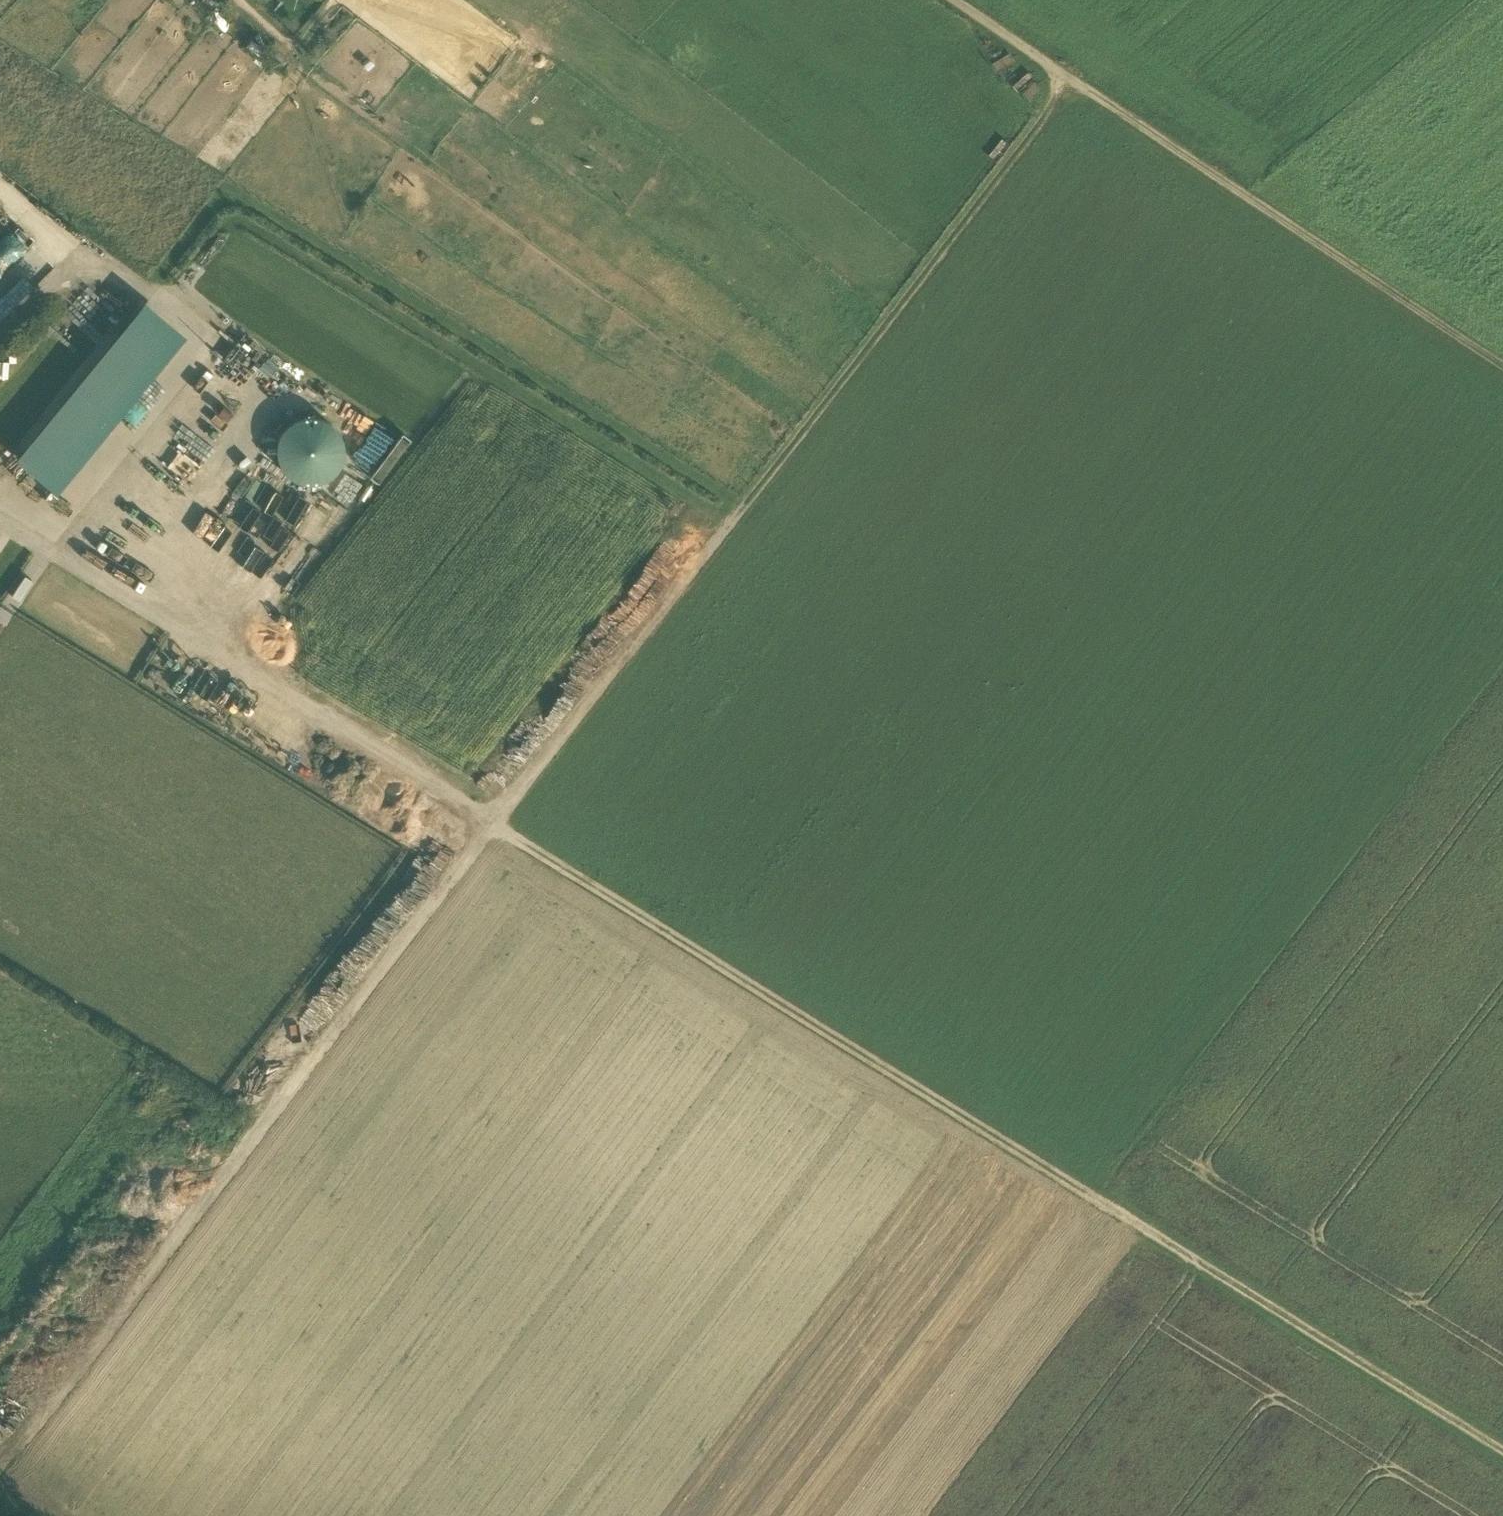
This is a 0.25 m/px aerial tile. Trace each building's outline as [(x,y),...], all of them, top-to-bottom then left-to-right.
[(177,336),(145,310),(22,459),(54,485),(177,336)] [(324,422),(310,418),(295,422),(284,432),(279,441),(277,452),(280,466),(292,479),(310,484),(324,481),(336,472),(342,460),(341,440),(334,429),(324,422)] [(247,515),(256,520),(247,536),(265,546),(274,527),(257,518),(265,502),(256,497),(247,515)]
